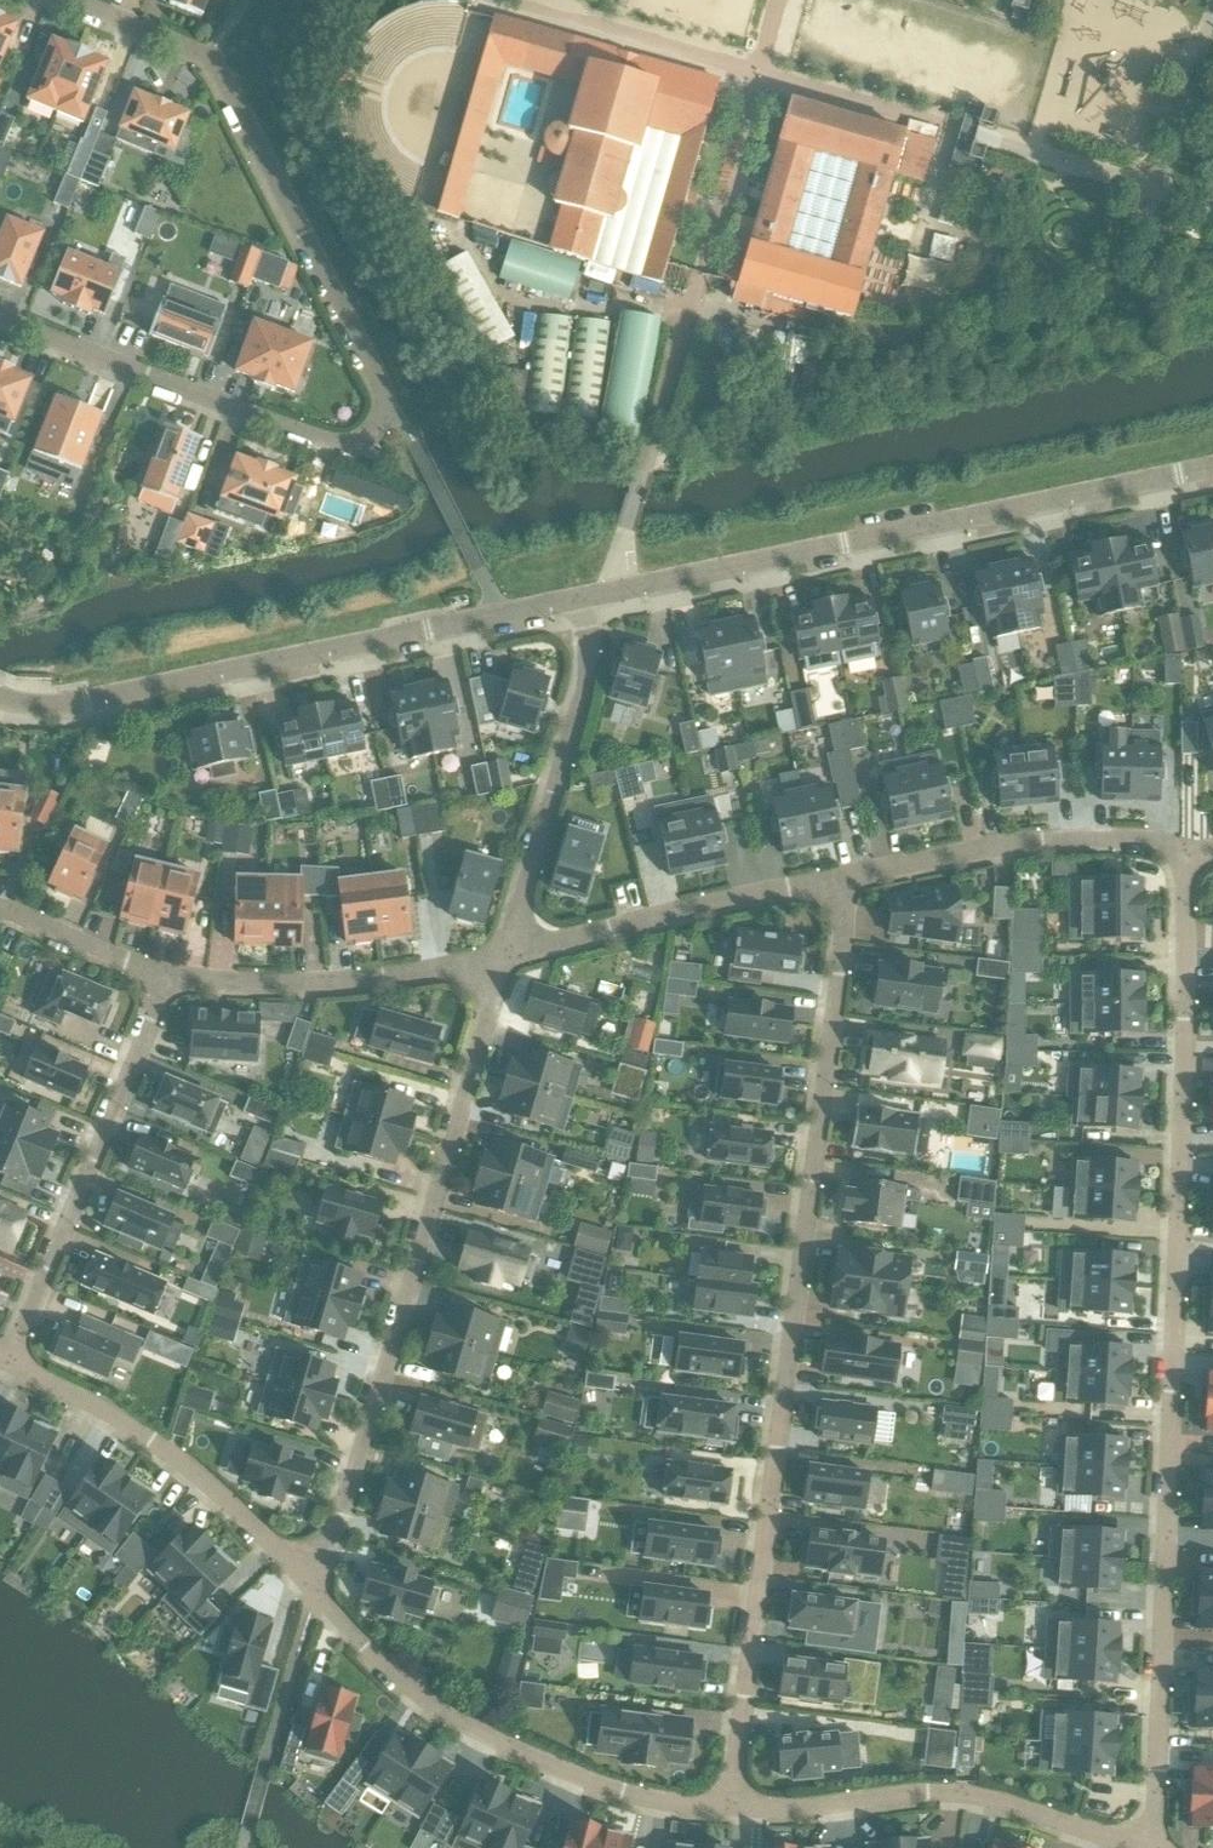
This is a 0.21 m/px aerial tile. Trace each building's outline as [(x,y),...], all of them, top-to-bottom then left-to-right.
[(169,4),(201,17),(208,0),(170,0),(169,4)] [(737,17),(750,20),(756,0),(742,0),(737,17)] [(1025,24),(1033,0),(1015,0),(1009,19),(1025,24)] [(17,25),(1,18),(1,17),(0,16),(0,64),(17,25)] [(535,28),(493,16),(437,213),(661,285),(666,264),(682,211),(713,101),(625,75),(530,48),(535,28)] [(27,100),(55,112),(80,50),(68,46),(52,40),(27,100)] [(80,50),(55,112),(82,123),(108,63),(91,56),(92,55),(80,50)] [(120,129),(115,139),(117,140),(153,154),(157,144),(172,150),(171,150),(174,151),(175,149),(187,154),(196,133),(183,127),(187,117),(188,117),(189,115),(186,114),(168,107),(169,106),(166,105),(157,101),(155,100),(154,101),(136,94),(136,93),(134,92),(133,95),(121,127),(120,127),(119,129),(120,129)] [(737,285),(852,318),(893,175),(921,183),(932,142),(790,102),(778,142),(780,143),(751,246),(748,245),(737,285)] [(67,173),(66,175),(79,181),(107,113),(96,109),(83,140),(81,139),(78,146),(67,173)] [(965,135),(958,159),(983,166),(989,142),(996,118),(972,111),(965,135)] [(2,149),(14,119),(0,114),(0,148),(2,149)] [(0,182),(12,154),(0,149),(0,182)] [(80,182),(98,189),(110,160),(92,152),(80,182)] [(53,204),(68,210),(80,181),(79,181),(66,175),(65,175),(53,204)] [(134,234),(148,240),(159,213),(145,208),(134,234)] [(20,288),(42,234),(7,219),(0,235),(0,279),(20,288)] [(510,241),(499,278),(569,301),(580,264),(510,241)] [(242,245),(229,282),(248,289),(251,280),(261,253),(242,245)] [(261,253),(251,280),(279,290),(288,262),(261,253)] [(67,254),(51,294),(104,315),(120,275),(120,274),(126,260),(112,254),(106,269),(67,254)] [(163,303),(151,337),(207,358),(219,325),(226,307),(188,292),(185,299),(181,310),(163,303)] [(621,312),(599,432),(637,439),(659,319),(621,312)] [(533,315),(525,412),(562,416),(570,318),(533,315)] [(609,322),(573,318),(564,416),(600,419),(609,322)] [(238,373),(291,392),(294,393),(294,391),(310,346),(311,346),(311,344),(309,343),(256,324),(253,323),(253,325),(237,370),(236,370),(236,372),(238,373)] [(7,436),(8,434),(7,434),(12,423),(13,423),(30,381),(0,369),(0,434),(7,436)] [(27,469),(74,488),(100,422),(53,404),(27,469)] [(163,433),(142,490),(175,502),(196,446),(163,433)] [(238,458),(236,457),(235,460),(222,497),(221,496),(220,499),(221,499),(216,512),(239,521),(240,519),(237,518),(242,506),(278,520),(280,521),(281,519),(281,518),(283,513),(292,517),(301,490),(293,487),(295,482),(296,479),(293,478),(293,479),(273,472),(275,469),(259,463),(258,466),(238,458)] [(8,474),(0,471),(0,494),(8,474)] [(214,524),(187,514),(176,544),(203,554),(214,524)] [(183,524),(168,518),(155,555),(169,560),(183,524)] [(1186,569),(1189,568),(1193,588),(1212,584),(1212,526),(1211,526),(1210,522),(1188,527),(1189,531),(1182,533),(1186,552),(1183,553),(1186,569)] [(1128,540),(1107,544),(1121,613),(1142,608),(1138,590),(1156,586),(1147,540),(1129,544),(1128,540)] [(1121,613),(1107,544),(1085,548),(1086,553),(1068,556),(1078,602),(1096,599),(1099,617),(1121,613)] [(1020,560),(1002,564),(1017,634),(1040,629),(1038,616),(1042,615),(1038,595),(1041,594),(1038,578),(1035,579),(1031,559),(1020,561),(1020,560)] [(1017,634),(1002,564),(985,568),(985,569),(975,571),(979,591),(976,591),(979,607),(982,607),(986,627),(991,626),(993,638),(1017,634)] [(900,591),(912,646),(948,639),(944,619),(947,618),(944,603),(940,603),(936,583),(930,585),(929,581),(906,585),(907,589),(900,591)] [(850,597),(828,601),(839,652),(842,651),(844,664),(875,657),(873,645),(878,644),(868,597),(851,601),(850,597)] [(839,652),(828,601),(807,606),(808,610),(790,614),(800,660),(805,659),(808,671),(839,665),(836,652),(839,652)] [(1158,620),(1165,653),(1184,649),(1177,616),(1158,620)] [(742,618),(724,622),(739,690),(766,685),(763,673),(764,673),(760,653),(763,652),(760,636),(757,637),(752,617),(742,619),(742,618)] [(1181,620),(1187,651),(1203,648),(1197,617),(1181,620)] [(739,690),(724,622),(706,626),(707,627),(696,629),(700,649),(697,650),(701,665),(704,665),(708,685),(709,684),(711,696),(739,690)] [(1085,641),(1069,644),(1076,674),(1091,671),(1085,641)] [(612,678),(615,679),(610,698),(645,709),(661,654),(654,652),(655,648),(633,642),(632,646),(625,644),(620,663),(617,662),(612,678)] [(1076,674),(1069,644),(1055,647),(1061,677),(1076,674)] [(1180,656),(1164,656),(1164,685),(1180,685),(1180,656)] [(972,661),(979,694),(993,691),(986,658),(972,661)] [(963,698),(969,696),(979,694),(972,664),(957,668),(963,698)] [(544,673),(522,666),(520,670),(514,668),(509,683),(482,675),(483,678),(468,681),(475,714),(502,709),(498,723),(533,733),(539,714),(542,715),(547,699),(544,698),(549,679),(543,677),(544,673)] [(1074,677),(1075,707),(1091,706),(1089,674),(1074,675),(1074,677)] [(1074,677),(1054,680),(1055,708),(1075,707),(1074,677)] [(883,683),(889,713),(907,709),(901,679),(883,683)] [(436,682),(418,686),(433,755),(456,750),(453,737),(458,736),(454,716),(457,716),(454,700),(451,701),(446,681),(436,683),(436,682)] [(433,755),(418,686),(401,689),(401,690),(390,693),(394,712),(391,713),(395,729),(398,728),(402,748),(407,747),(409,760),(433,755)] [(790,694),(797,732),(816,728),(808,690),(790,694)] [(969,696),(963,698),(954,699),(960,728),(975,725),(969,696)] [(954,699),(939,703),(945,731),(960,728),(954,699)] [(336,704),(314,708),(325,758),(364,750),(354,704),(337,708),(336,704)] [(325,758),(314,708),(293,713),(294,717),(276,720),(286,766),(325,758)] [(778,714),(781,733),(796,731),(792,712),(778,714)] [(1202,715),(1212,757),(1212,712),(1202,715)] [(858,720),(843,723),(849,751),(864,748),(858,720)] [(678,725),(685,755),(700,752),(694,722),(678,725)] [(247,729),(243,730),(242,723),(222,727),(221,724),(205,727),(206,730),(186,735),(194,771),(210,767),(213,779),(235,774),(232,763),(249,759),(248,752),(252,751),(247,729)] [(843,723),(828,726),(833,754),(849,751),(843,723)] [(1196,724),(1180,724),(1180,755),(1196,755),(1196,724)] [(717,746),(714,731),(699,734),(702,749),(717,746)] [(1127,732),(1104,731),(1104,744),(1102,744),(1101,765),(1098,764),(1098,781),(1101,781),(1100,801),(1111,801),(1111,802),(1129,803),(1130,745),(1127,745),(1127,732)] [(733,746),(736,760),(754,756),(751,742),(733,746)] [(1159,745),(1130,745),(1129,803),(1147,803),(1147,802),(1158,802),(1158,782),(1161,782),(1162,766),(1158,766),(1159,745)] [(1051,747),(1023,750),(1029,807),(1046,805),(1046,804),(1057,803),(1055,783),(1058,782),(1056,766),(1053,767),(1051,747)] [(731,748),(715,751),(720,773),(735,769),(731,748)] [(1023,750),(994,753),(996,773),(993,773),(995,789),(998,789),(1000,809),(1010,808),(1011,809),(1029,807),(1023,750)] [(833,754),(829,755),(841,809),(860,805),(849,751),(833,754)] [(938,763),(911,769),(922,825),(940,822),(939,821),(950,818),(946,799),(949,798),(945,782),(942,783),(938,763)] [(492,794),(488,775),(486,764),(470,767),(477,797),(492,794)] [(637,766),(613,772),(621,802),(645,795),(637,766)] [(911,769),(882,775),(886,794),(883,795),(887,811),(890,810),(894,830),(904,828),(904,829),(922,825),(911,769)] [(507,771),(488,775),(492,794),(511,790),(507,771)] [(612,771),(588,777),(591,791),(615,785),(612,771)] [(400,776),(385,779),(391,809),(406,806),(400,776)] [(391,809),(385,779),(370,782),(376,812),(391,809)] [(827,786),(799,792),(811,848),(829,844),(829,843),(839,841),(835,821),(838,821),(835,805),(832,805),(827,786)] [(7,855),(8,852),(16,853),(23,791),(0,788),(0,854),(7,855)] [(58,797),(44,790),(31,818),(45,824),(58,797)] [(275,791),(258,794),(264,823),(281,819),(275,791)] [(799,792),(771,797),(776,817),(772,818),(776,834),(779,833),(783,853),(793,851),(793,852),(811,848),(799,792)] [(115,819),(131,826),(143,800),(128,793),(115,819)] [(293,793),(277,796),(281,819),(297,815),(293,793)] [(439,804),(411,808),(416,837),(444,832),(439,804)] [(415,837),(410,808),(396,811),(401,840),(415,837)] [(713,809),(686,815),(697,872),(715,868),(715,867),(725,865),(721,845),(724,844),(721,829),(718,829),(713,809)] [(686,815),(657,821),(661,841),(658,841),(662,857),(665,857),(669,876),(679,874),(680,875),(697,872),(686,815)] [(604,827),(572,818),(552,890),(583,899),(604,827)] [(208,823),(206,839),(221,841),(222,825),(208,823)] [(226,825),(223,853),(237,854),(238,842),(248,844),(250,828),(226,825)] [(71,897),(79,901),(105,845),(75,831),(49,887),(57,891),(56,893),(70,900),(71,897)] [(120,852),(111,870),(127,874),(132,855),(120,852)] [(481,925),(498,865),(466,856),(449,916),(457,918),(456,921),(472,926),(472,923),(481,925)] [(121,921),(152,928),(167,868),(135,861),(121,921)] [(269,879),(267,945),(273,945),(292,946),(299,946),(300,897),(320,897),(318,868),(300,867),(300,880),(269,879)] [(167,868),(152,928),(159,930),(159,933),(174,937),(175,934),(183,936),(198,876),(167,868)] [(338,869),(318,868),(320,897),(341,898),(346,944),(355,943),(355,946),(371,944),(371,941),(378,940),(370,878),(340,882),(338,869)] [(402,874),(371,878),(378,940),(410,936),(402,874)] [(237,878),(235,945),(267,945),(269,879),(237,878)] [(1142,881),(1070,882),(1070,910),(1142,910),(1142,881)] [(910,896),(888,901),(891,918),(889,934),(956,943),(959,926),(958,904),(954,887),(921,894),(922,900),(912,902),(910,896)] [(1013,890),(994,888),(992,920),(1011,921),(1013,890)] [(1029,911),(1013,910),(1011,942),(1027,942),(1029,911)] [(1142,910),(1070,910),(1070,939),(1142,939),(1142,910)] [(801,940),(738,932),(737,942),(735,942),(734,949),(736,949),(734,968),(729,967),(727,982),(760,986),(762,972),(796,976),(797,969),(802,970),(804,955),(799,955),(801,940)] [(1011,942),(1011,958),(1041,958),(1041,942),(1027,942),(1011,942)] [(12,959),(0,953),(0,967),(6,970),(12,959)] [(1041,958),(1011,958),(1011,974),(1041,974),(1041,958)] [(975,978),(1007,982),(1009,965),(978,961),(975,978)] [(896,967),(880,965),(875,1006),(935,1013),(940,973),(919,970),(920,968),(897,965),(896,967)] [(669,966),(668,975),(678,977),(679,971),(679,967),(669,966)] [(54,993),(43,988),(32,1015),(59,1026),(65,1012),(99,1026),(99,1024),(104,1026),(112,1007),(107,1005),(111,995),(62,974),(54,993)] [(1142,976),(1070,976),(1070,1005),(1143,1005),(1142,976)] [(697,983),(667,979),(664,995),(695,999),(697,983)] [(588,1002),(534,986),(524,1020),(578,1036),(579,1033),(591,1037),(599,1008),(587,1005),(588,1002)] [(749,1004),(729,1002),(724,1035),(787,1044),(791,1010),(771,1007),(749,1004)] [(1143,1005),(1070,1005),(1071,1034),(1143,1033),(1143,1005)] [(210,1014),(194,1012),(191,1057),(256,1062),(259,1017),(232,1015),(210,1013),(210,1014)] [(440,1030),(380,1012),(370,1046),(430,1064),(440,1030)] [(9,1037),(15,1022),(0,1016),(0,1033),(9,1037)] [(311,1025),(296,1020),(285,1048),(301,1054),(311,1025)] [(655,1025),(641,1021),(632,1049),(647,1053),(655,1025)] [(308,1032),(305,1046),(332,1054),(336,1041),(308,1032)] [(916,1080),(939,1083),(944,1044),(874,1035),(872,1051),(864,1050),(861,1073),(889,1076),(889,1081),(916,1084),(916,1080)] [(999,1041),(966,1036),(964,1055),(997,1059),(999,1041)] [(1005,1036),(1005,1052),(1036,1052),(1036,1036),(1005,1036)] [(683,1044),(654,1041),(652,1055),(681,1059),(683,1044)] [(332,1054),(305,1046),(300,1060),(328,1068),(332,1054)] [(48,1053),(38,1048),(39,1047),(37,1047),(23,1080),(25,1080),(25,1079),(72,1099),(71,1100),(73,1100),(87,1067),(85,1067),(85,1068),(68,1061),(69,1060),(49,1052),(48,1053)] [(581,1067),(522,1050),(518,1064),(511,1062),(506,1080),(562,1096),(571,1099),(581,1067)] [(1036,1052),(1005,1052),(1006,1068),(1036,1068),(1036,1052)] [(616,1082),(640,1089),(646,1073),(621,1065),(616,1082)] [(721,1098),(774,1105),(775,1102),(779,1103),(782,1084),(777,1084),(779,1072),(726,1065),(726,1066),(719,1065),(715,1096),(722,1097),(721,1098)] [(1141,1073),(1069,1068),(1067,1098),(1073,1098),(1073,1097),(1139,1102),(1141,1073)] [(153,1110),(212,1135),(225,1105),(227,1106),(228,1104),(166,1079),(153,1110)] [(562,1096),(506,1080),(501,1099),(508,1101),(504,1114),(553,1128),(562,1096)] [(354,1084),(345,1116),(409,1135),(415,1117),(408,1114),(412,1101),(354,1084)] [(248,1099),(242,1113),(273,1126),(273,1127),(274,1128),(281,1111),(248,1097),(247,1098),(248,1099)] [(1139,1102),(1073,1097),(1073,1098),(1071,1126),(1137,1131),(1139,1102)] [(0,1118),(0,1137),(48,1157),(57,1135),(45,1130),(49,1121),(6,1103),(0,1118)] [(1000,1111),(970,1106),(965,1139),(995,1143),(1000,1111)] [(919,1117),(896,1114),(896,1111),(865,1107),(865,1110),(856,1109),(851,1147),(860,1148),(860,1151),(890,1155),(891,1152),(914,1155),(919,1117)] [(409,1135),(345,1116),(336,1148),(344,1151),(393,1165),(397,1152),(404,1154),(409,1135)] [(1030,1125),(1000,1123),(998,1138),(1029,1141),(1030,1125)] [(771,1134),(711,1126),(706,1160),(767,1168),(767,1164),(772,1161),(773,1152),(770,1147),(771,1134)] [(603,1156),(625,1163),(633,1136),(611,1129),(603,1156)] [(653,1135),(640,1134),(636,1161),(649,1163),(653,1135)] [(0,1137),(0,1174),(23,1183),(27,1173),(40,1178),(48,1157),(0,1137)] [(128,1168),(184,1192),(192,1173),(198,1176),(200,1172),(196,1170),(200,1161),(142,1137),(128,1168)] [(273,1137),(269,1152),(301,1161),(306,1146),(273,1137)] [(1029,1141),(998,1138),(997,1154),(1028,1156),(1029,1141)] [(485,1153),(479,1172),(544,1191),(553,1159),(545,1156),(495,1142),(492,1155),(485,1153)] [(599,1158),(566,1148),(561,1165),(594,1175),(599,1158)] [(299,1161),(268,1152),(264,1166),(294,1176),(299,1161)] [(236,1161),(229,1177),(253,1187),(260,1172),(236,1161)] [(1138,1165),(1072,1161),(1070,1190),(1136,1194),(1138,1165)] [(628,1164),(626,1179),(631,1179),(629,1194),(653,1197),(654,1182),(655,1182),(657,1168),(628,1164)] [(544,1191),(479,1172),(474,1190),(481,1192),(477,1206),(535,1222),(544,1191)] [(995,1184),(959,1179),(956,1202),(992,1207),(995,1184)] [(851,1182),(850,1192),(846,1191),(843,1211),(847,1212),(846,1222),(898,1229),(902,1200),(914,1202),(916,1191),(904,1189),(851,1182)] [(327,1188),(317,1222),(335,1228),(332,1237),(355,1244),(358,1234),(371,1238),(381,1204),(327,1188)] [(760,1196),(705,1189),(705,1192),(693,1191),(692,1203),(703,1204),(701,1222),(756,1230),(758,1217),(764,1218),(766,1201),(760,1200),(760,1196)] [(1136,1194),(1070,1190),(1068,1218),(1134,1223),(1136,1194)] [(104,1226),(121,1233),(117,1242),(139,1252),(143,1243),(160,1250),(162,1246),(173,1250),(182,1228),(171,1223),(173,1219),(117,1195),(104,1226)] [(11,1247),(24,1216),(0,1205),(0,1242),(11,1247)] [(1024,1217),(994,1215),(993,1230),(1023,1232),(1024,1217)] [(205,1238),(232,1249),(240,1231),(213,1220),(205,1238)] [(581,1226),(575,1247),(603,1255),(609,1234),(581,1226)] [(235,1253),(249,1258),(252,1246),(262,1249),(266,1235),(242,1228),(235,1253)] [(633,1231),(617,1228),(615,1251),(623,1252),(631,1246),(633,1231)] [(1023,1232),(993,1230),(991,1246),(1022,1248),(1023,1232)] [(459,1268),(478,1273),(475,1283),(498,1289),(501,1280),(519,1285),(520,1281),(529,1284),(537,1258),(528,1255),(529,1251),(469,1233),(459,1268)] [(829,1278),(906,1289),(910,1260),(838,1250),(837,1260),(835,1260),(831,1262),(829,1278)] [(697,1281),(755,1289),(755,1288),(748,1287),(751,1259),(701,1252),(697,1281)] [(1134,1258),(1062,1253),(1060,1281),(1132,1286),(1134,1258)] [(91,1266),(88,1265),(81,1281),(84,1283),(83,1286),(152,1315),(165,1284),(134,1270),(118,1263),(96,1254),(91,1266)] [(588,1254),(579,1285),(597,1290),(606,1259),(588,1254)] [(987,1257),(956,1254),(954,1271),(985,1275),(987,1257)] [(303,1259),(294,1291),(358,1309),(364,1291),(357,1289),(361,1275),(303,1259)] [(1211,1276),(1210,1289),(1204,1289),(1203,1304),(1212,1305),(1212,1276),(1211,1276)] [(219,1291),(187,1277),(182,1291),(213,1304),(219,1291)] [(830,1308),(902,1318),(906,1289),(829,1278),(827,1294),(829,1298),(831,1298),(830,1308)] [(755,1289),(697,1281),(693,1310),(751,1317),(755,1289)] [(1132,1286),(1060,1281),(1058,1310),(1130,1315),(1132,1286)] [(358,1309),(294,1291),(285,1322),(293,1325),(342,1339),(346,1326),(353,1328),(358,1309)] [(629,1301),(601,1298),(599,1312),(627,1316),(629,1301)] [(234,1303),(218,1299),(213,1316),(230,1320),(234,1304),(234,1303)] [(1209,1333),(1212,1333),(1212,1305),(1203,1304),(1202,1320),(1209,1320),(1209,1333)] [(437,1317),(431,1336),(496,1355),(505,1323),(497,1321),(448,1306),(444,1319),(437,1317)] [(1018,1308),(988,1306),(986,1322),(1017,1324),(1018,1308)] [(597,1312),(595,1331),(609,1333),(610,1327),(624,1329),(626,1316),(597,1312)] [(224,1340),(229,1323),(212,1318),(207,1335),(224,1340)] [(92,1321),(86,1333),(67,1325),(61,1339),(58,1338),(52,1352),(55,1353),(54,1357),(105,1378),(114,1357),(131,1364),(141,1342),(92,1321)] [(1017,1324),(986,1322),(985,1337),(1016,1340),(1017,1324)] [(985,1328),(962,1325),(960,1339),(983,1342),(985,1328)] [(564,1350),(584,1356),(590,1335),(570,1329),(564,1350)] [(1047,1331),(1046,1349),(1064,1350),(1063,1373),(1129,1378),(1131,1350),(1109,1348),(1103,1348),(1104,1335),(1047,1331)] [(821,1343),(817,1366),(822,1367),(821,1373),(894,1383),(898,1353),(911,1355),(913,1339),(878,1334),(877,1343),(852,1340),(826,1337),(825,1343),(821,1343)] [(496,1355),(431,1336),(426,1355),(433,1357),(429,1370),(487,1386),(496,1355)] [(161,1337),(154,1354),(175,1362),(175,1360),(187,1365),(193,1351),(161,1337)] [(740,1360),(742,1345),(680,1337),(679,1339),(674,1338),(670,1368),(675,1369),(675,1371),(737,1379),(738,1376),(743,1377),(745,1361),(740,1360)] [(959,1342),(956,1359),(982,1362),(984,1345),(959,1342)] [(277,1351),(267,1382),(332,1401),(337,1382),(334,1381),(330,1380),(334,1367),(277,1351)] [(1057,1373),(1055,1402),(1099,1405),(1104,1405),(1127,1407),(1129,1378),(1063,1373),(1057,1373)] [(615,1377),(586,1374),(584,1388),(613,1392),(615,1377)] [(1200,1387),(1199,1403),(1212,1403),(1212,1374),(1207,1374),(1206,1388),(1200,1387)] [(332,1401),(267,1382),(258,1414),(266,1417),(315,1431),(319,1418),(326,1420),(332,1401)] [(183,1404),(200,1409),(205,1392),(188,1387),(183,1404)] [(542,1416),(571,1424),(578,1402),(549,1393),(542,1416)] [(488,1418),(421,1398),(411,1432),(423,1436),(418,1452),(446,1460),(450,1444),(478,1452),(488,1418)] [(693,1403),(661,1398),(661,1401),(648,1399),(648,1400),(647,1400),(643,1426),(645,1427),(644,1428),(657,1430),(657,1432),(729,1442),(730,1438),(735,1439),(737,1419),(732,1418),(734,1408),(714,1405),(693,1402),(693,1403)] [(980,1414),(1011,1417),(1012,1401),(981,1399),(980,1414)] [(837,1404),(823,1402),(822,1410),(817,1409),(814,1430),(819,1430),(818,1438),(835,1440),(835,1444),(853,1447),(853,1442),(871,1445),(876,1409),(851,1406),(838,1404),(837,1404)] [(1199,1403),(1199,1418),(1205,1419),(1205,1432),(1212,1433),(1212,1403),(1199,1403)] [(28,1420),(1,1407),(0,1409),(0,1480),(28,1420)] [(977,1411),(943,1407),(941,1423),(974,1428),(977,1411)] [(194,1412),(180,1408),(171,1435),(185,1440),(194,1412)] [(980,1414),(979,1430),(1010,1432),(1011,1417),(980,1414)] [(28,1420),(0,1480),(0,1487),(25,1498),(56,1433),(28,1420)] [(570,1429),(541,1420),(534,1443),(564,1451),(570,1429)] [(1127,1442),(1061,1437),(1059,1466),(1125,1470),(1127,1442)] [(588,1442),(573,1440),(572,1454),(586,1456),(588,1442)] [(272,1452),(253,1447),(243,1481),(262,1486),(259,1496),(282,1502),(284,1493),(303,1499),(313,1464),(289,1457),(290,1453),(273,1449),(272,1452)] [(85,1536),(126,1477),(101,1460),(89,1477),(80,1489),(60,1519),(85,1536)] [(730,1471),(668,1463),(663,1496),(726,1505),(730,1471)] [(1125,1470),(1059,1466),(1057,1495),(1123,1499),(1125,1470)] [(867,1475),(809,1467),(805,1502),(820,1504),(820,1509),(840,1512),(840,1507),(862,1510),(867,1475)] [(457,1488),(400,1471),(396,1484),(389,1482),(383,1500),(448,1520),(457,1488)] [(932,1491),(970,1496),(972,1477),(934,1472),(932,1491)] [(1196,1486),(1196,1502),(1212,1502),(1212,1474),(1203,1473),(1203,1487),(1196,1486)] [(58,1483),(45,1476),(31,1501),(43,1508),(58,1483)] [(126,1477),(85,1536),(109,1553),(151,1494),(126,1477)] [(468,1478),(464,1493),(479,1498),(483,1482),(468,1478)] [(70,1491),(58,1483),(43,1508),(55,1516),(70,1491)] [(974,1506),(1004,1509),(1005,1493),(975,1491),(974,1506)] [(558,1512),(587,1516),(589,1501),(560,1497),(558,1512)] [(438,1551),(448,1520),(383,1501),(378,1519),(385,1521),(381,1535),(438,1551)] [(1201,1531),(1212,1531),(1212,1502),(1196,1502),(1195,1517),(1202,1518),(1201,1531)] [(1004,1509),(974,1506),(973,1522),(1003,1524),(1004,1509)] [(644,1557),(713,1567),(714,1556),(719,1556),(721,1538),(717,1537),(717,1533),(692,1529),(679,1527),(679,1528),(648,1524),(644,1557)] [(163,1600),(213,1548),(191,1527),(149,1571),(170,1591),(162,1599),(163,1600)] [(1121,1564),(1123,1534),(1051,1529),(1049,1559),(1061,1560),(1121,1564)] [(811,1532),(809,1545),(804,1544),(801,1564),(807,1565),(806,1568),(829,1571),(828,1573),(852,1576),(853,1574),(863,1575),(864,1576),(871,1576),(872,1577),(878,1577),(881,1558),(883,1542),(877,1541),(876,1541),(869,1540),(868,1540),(857,1539),(857,1537),(852,1536),(842,1535),(838,1534),(837,1536),(811,1532)] [(125,1566),(144,1543),(133,1534),(114,1557),(125,1566)] [(940,1536),(937,1560),(951,1562),(946,1596),(942,1596),(941,1599),(965,1603),(969,1540),(940,1536)] [(144,1543),(125,1566),(137,1575),(155,1553),(144,1543)] [(526,1543),(513,1587),(533,1593),(546,1549),(526,1543)] [(235,1568),(213,1548),(163,1600),(185,1621),(201,1636),(220,1615),(205,1600),(235,1568)] [(577,1563),(546,1559),(539,1588),(562,1591),(563,1579),(575,1580),(577,1563)] [(1061,1560),(1059,1587),(1119,1591),(1121,1564),(1061,1560)] [(372,1566),(362,1600),(381,1606),(378,1615),(401,1622),(404,1612),(422,1618),(423,1613),(432,1616),(440,1590),(431,1587),(432,1583),(413,1578),(414,1574),(398,1569),(397,1573),(372,1566)] [(1199,1585),(1192,1585),(1192,1601),(1212,1601),(1212,1572),(1199,1572),(1199,1585)] [(998,1601),(999,1585),(968,1583),(967,1598),(998,1601)] [(640,1621),(702,1629),(703,1626),(708,1626),(710,1608),(705,1608),(707,1595),(644,1587),(640,1621)] [(532,1599),(500,1590),(492,1619),(523,1628),(532,1599)] [(793,1596),(788,1628),(808,1631),(806,1645),(873,1653),(879,1607),(855,1604),(829,1600),(827,1600),(817,1598),(816,1598),(816,1599),(793,1596)] [(998,1601),(967,1598),(966,1614),(997,1616),(998,1601)] [(1198,1616),(1197,1630),(1212,1630),(1212,1601),(1192,1601),(1191,1616),(1198,1616)] [(966,1604),(951,1603),(949,1632),(963,1633),(966,1604)] [(225,1630),(219,1650),(229,1653),(228,1656),(220,1685),(248,1693),(244,1707),(266,1713),(278,1671),(258,1666),(270,1624),(240,1615),(236,1629),(235,1632),(225,1630)] [(1120,1626),(1048,1621),(1046,1650),(1118,1655),(1120,1626)] [(564,1626),(536,1622),(533,1636),(562,1640),(564,1626)] [(699,1658),(635,1649),(634,1652),(620,1650),(618,1662),(632,1664),(630,1682),(695,1691),(696,1680),(703,1681),(705,1662),(699,1661),(699,1658)] [(1118,1655),(1046,1650),(1044,1679),(1116,1683),(1118,1655)] [(493,1688),(509,1693),(520,1656),(504,1651),(493,1688)] [(864,1683),(866,1663),(844,1660),(843,1667),(818,1664),(806,1663),(784,1660),(780,1695),(799,1697),(799,1702),(821,1705),(821,1700),(840,1703),(843,1680),(864,1683)] [(937,1684),(934,1702),(951,1705),(950,1711),(959,1711),(959,1706),(960,1691),(960,1687),(954,1686),(956,1670),(939,1667),(937,1684)] [(1195,1684),(1189,1684),(1188,1699),(1212,1700),(1212,1672),(1196,1671),(1195,1684)] [(962,1674),(961,1691),(992,1693),(993,1677),(962,1674)] [(544,1686),(520,1683),(518,1700),(542,1703),(544,1686)] [(343,1736),(353,1739),(359,1719),(349,1715),(354,1698),(324,1689),(305,1753),(335,1762),(343,1736)] [(991,1708),(992,1693),(961,1691),(960,1706),(976,1707),(991,1708)] [(1193,1728),(1212,1729),(1212,1700),(1188,1699),(1187,1715),(1194,1715),(1193,1728)] [(958,1737),(974,1738),(976,1707),(960,1706),(958,1737)] [(691,1722),(602,1711),(602,1715),(590,1713),(585,1746),(597,1747),(597,1751),(624,1755),(623,1764),(664,1769),(665,1760),(686,1763),(691,1722)] [(1114,1746),(1116,1718),(1056,1714),(1054,1742),(1114,1746)] [(284,1753),(298,1758),(306,1729),(292,1725),(284,1753)] [(954,1733),(929,1730),(926,1746),(952,1749),(954,1733)] [(392,1801),(424,1749),(399,1733),(366,1784),(392,1801)] [(820,1778),(819,1772),(838,1770),(837,1755),(858,1753),(856,1734),(835,1735),(811,1737),(811,1736),(791,1737),(792,1738),(777,1740),(779,1753),(774,1754),(775,1773),(780,1773),(780,1775),(803,1773),(803,1780),(820,1778)] [(1040,1771),(1112,1776),(1114,1746),(1054,1742),(1042,1741),(1040,1771)] [(392,1801),(418,1817),(450,1766),(424,1749),(392,1801)] [(328,1797),(324,1804),(339,1815),(345,1808),(357,1791),(353,1788),(371,1765),(359,1757),(341,1780),(328,1797)] [(1192,1769),(1191,1783),(1185,1783),(1184,1798),(1212,1799),(1212,1770),(1192,1769)] [(454,1847),(487,1847),(510,1794),(482,1782),(474,1802),(468,1815),(454,1847)] [(487,1847),(528,1847),(521,1846),(524,1839),(529,1825),(538,1806),(510,1794),(487,1847)] [(1183,1814),(1190,1814),(1190,1827),(1212,1828),(1212,1799),(1184,1798),(1183,1814)] [(419,1831),(432,1838),(446,1812),(433,1805),(419,1831)] [(459,1818),(446,1812),(432,1838),(445,1844),(459,1818)] [(601,1830),(572,1822),(565,1847),(596,1847),(601,1830)] [(630,1837),(601,1830),(596,1847),(627,1847),(630,1837)]
